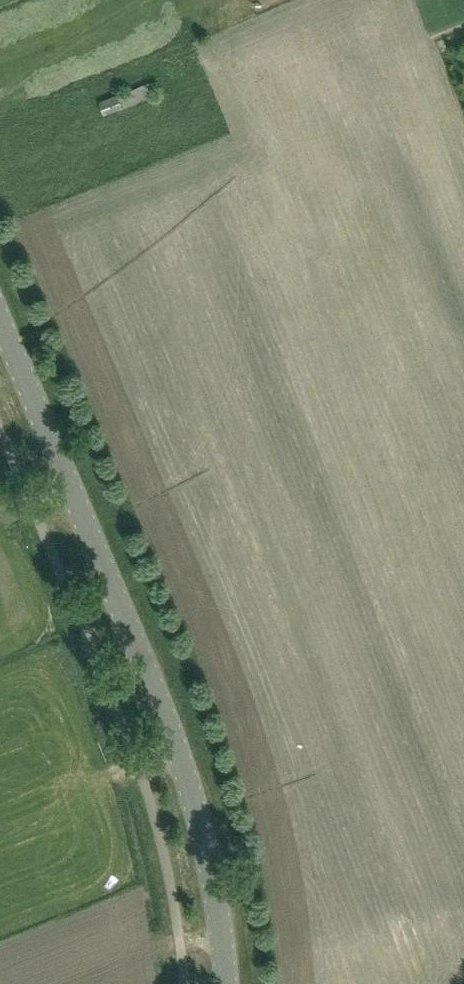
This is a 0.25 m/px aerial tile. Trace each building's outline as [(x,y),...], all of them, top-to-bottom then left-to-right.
[(104,115),(124,107),(156,96),(151,83),(119,95),(99,102),(104,115)]
